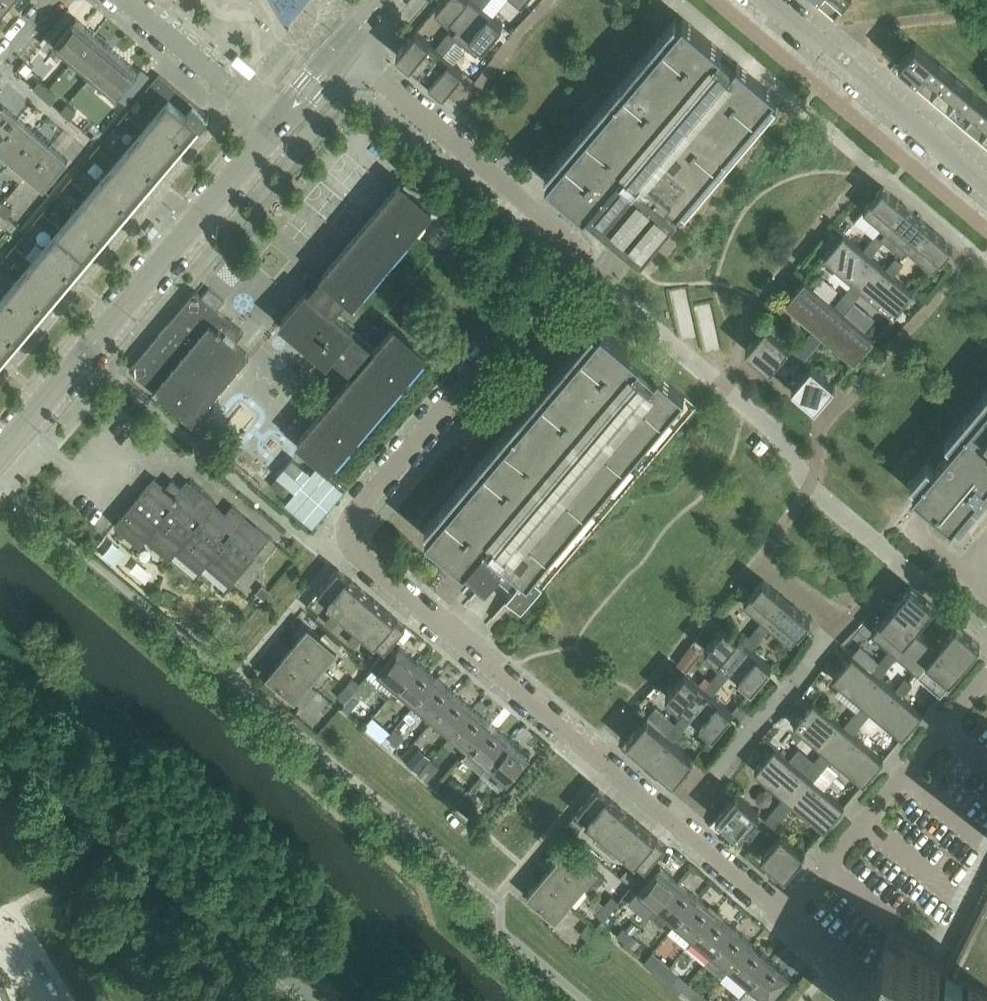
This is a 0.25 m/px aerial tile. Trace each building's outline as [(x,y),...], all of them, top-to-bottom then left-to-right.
[(5,10),(13,0),(0,0),(0,6),(5,10)] [(456,24),(459,27),(452,35),(453,35),(479,4),(475,1),(474,0),(442,0),(436,8),(456,24)] [(836,10),(844,0),(824,0),(836,10)] [(503,24),(483,7),(479,4),(453,35),(457,38),(477,55),(503,24)] [(545,172),(550,176),(546,180),(589,217),(593,213),(642,254),(677,212),(682,217),(781,100),(679,14),(545,172)] [(97,35),(76,18),(54,44),(74,61),(97,35)] [(456,24),(436,48),(440,51),(444,54),(457,38),(453,35),(452,35),(459,27),(456,24)] [(397,54),(420,74),(440,51),(436,48),(416,31),(397,54)] [(114,50),(97,35),(74,61),(91,76),(114,50)] [(916,43),(899,63),(916,77),(933,57),(916,43)] [(131,82),(139,71),(114,50),(91,76),(84,84),(93,92),(100,83),(118,98),(131,82)] [(463,71),(444,54),(440,51),(420,74),(444,94),(463,71)] [(933,57),(916,77),(932,91),(949,71),(933,57)] [(949,71),(932,91),(949,105),(966,85),(949,71)] [(89,194),(72,180),(74,178),(73,177),(62,189),(63,190),(65,187),(82,202),(61,227),(44,213),(46,211),(45,210),(34,222),(35,223),(37,221),(54,235),(33,261),(16,246),(18,244),(17,243),(6,255),(7,256),(9,254),(26,268),(5,294),(0,290),(0,365),(209,116),(209,115),(208,116),(159,74),(146,90),(147,91),(149,88),(166,103),(144,128),(127,114),(129,112),(128,111),(118,123),(119,124),(121,121),(138,136),(116,161),(99,147),(101,144),(100,144),(90,156),(91,156),(93,154),(110,169),(89,194)] [(47,74),(42,81),(47,86),(53,80),(47,74)] [(49,90),(40,82),(33,89),(43,98),(49,90)] [(139,88),(131,82),(118,98),(111,106),(119,113),(139,88)] [(966,85),(949,105),(966,120),(983,99),(966,85)] [(59,98),(49,90),(43,98),(53,106),(59,98)] [(966,120),(983,134),(986,128),(986,103),(983,99),(966,120)] [(19,119),(2,104),(0,107),(0,142),(19,119)] [(77,113),(67,105),(61,113),(70,121),(77,113)] [(19,119),(0,142),(0,151),(12,161),(35,132),(19,119)] [(51,146),(36,133),(35,132),(12,161),(28,174),(51,146)] [(68,159),(51,146),(28,174),(44,188),(68,159)] [(432,208),(403,183),(401,182),(323,275),(323,276),(309,292),(307,291),(281,322),(327,361),(332,355),(355,374),(299,441),(330,467),(426,353),(395,326),(376,349),(335,314),(349,297),(354,301),(432,208)] [(863,210),(883,227),(887,230),(906,206),(883,187),(863,210)] [(3,203),(0,207),(0,212),(7,217),(12,211),(3,203)] [(930,226),(906,206),(887,230),(891,233),(884,241),(886,242),(903,257),(910,249),(930,226)] [(953,246),(930,226),(910,249),(933,269),(953,246)] [(883,227),(873,238),(882,246),(886,242),(884,241),(891,233),(887,230),(883,227)] [(824,257),(855,282),(859,286),(879,263),(872,257),(864,250),(844,233),(824,257)] [(872,257),(882,246),(873,238),(864,250),(872,257)] [(896,258),(886,269),(894,275),(903,264),(896,258)] [(894,275),(886,269),(879,263),(859,286),(863,290),(894,315),(914,292),(894,275)] [(785,303),(816,329),(820,332),(840,309),(835,305),(805,279),(785,303)] [(855,282),(845,294),(854,301),(863,290),(859,286),(855,282)] [(209,288),(202,297),(217,310),(225,301),(209,288)] [(195,291),(158,336),(130,369),(193,422),(194,421),(193,420),(202,410),(203,411),(204,410),(202,409),(211,399),(212,400),(213,399),(211,398),(220,388),(221,389),(222,388),(221,387),(229,377),(230,378),(231,377),(230,376),(238,366),(239,368),(240,367),(239,366),(247,355),(249,356),(235,343),(243,333),(195,291)] [(844,313),(854,301),(845,294),(835,305),(840,309),(844,313)] [(875,338),(844,313),(840,309),(820,332),(824,336),(855,362),(875,338)] [(422,530),(466,567),(468,564),(487,580),(492,575),(513,592),(506,601),(522,615),(543,589),(531,578),(685,396),(598,322),(422,530)] [(784,352),(790,346),(766,326),(746,349),(770,369),(784,352)] [(816,329),(806,340),(815,347),(824,336),(820,332),(816,329)] [(805,359),(815,347),(806,340),(796,351),(801,355),(805,359)] [(790,346),(784,352),(795,362),(801,355),(796,351),(790,346)] [(801,355),(795,362),(806,371),(812,364),(805,359),(801,355)] [(816,408),(836,384),(812,364),(806,371),(792,388),(816,408)] [(911,480),(917,485),(913,490),(952,523),(956,519),(961,523),(986,492),(986,390),(911,480)] [(762,439),(754,448),(761,453),(768,444),(762,439)] [(293,458),(277,476),(295,492),(288,500),(285,503),(286,504),(313,527),(323,514),(336,500),(344,490),(317,467),(316,467),(311,473),(296,461),(293,458)] [(233,505),(225,515),(215,506),(217,504),(192,483),(186,490),(173,479),(165,489),(154,481),(156,478),(155,477),(133,504),(115,525),(140,546),(146,538),(170,559),(177,551),(201,572),(207,564),(231,584),(271,537),(257,525),(255,527),(245,519),(247,517),(233,505)] [(294,491),(277,477),(270,485),(287,499),(294,491)] [(337,608),(340,611),(361,588),(338,568),(318,592),(337,608)] [(744,603),(764,619),(768,622),(787,599),(763,580),(744,603)] [(263,586),(256,593),(258,595),(264,599),(270,592),(265,587),(263,586)] [(934,606),(911,586),(892,608),(916,628),(934,606)] [(383,607),(361,588),(340,611),(344,614),(359,627),(363,631),(383,607)] [(811,619),(787,599),(768,622),(771,625),(791,642),(811,619)] [(406,626),(383,607),(363,631),(367,634),(386,650),(389,645),(406,626)] [(337,608),(331,615),(338,621),(344,614),(340,611),(337,608)] [(872,632),(892,648),(896,652),(916,628),(892,608),(872,632)] [(331,615),(326,622),(333,628),(338,621),(331,615)] [(764,619),(745,643),(748,646),(752,649),(771,625),(768,622),(764,619)] [(956,625),(938,647),(962,667),(980,645),(956,625)] [(705,649),(725,666),(729,669),(748,646),(745,643),(725,626),(705,649)] [(309,627),(295,643),(323,667),(338,650),(321,637),(309,627)] [(359,627),(354,634),(361,640),(367,634),(363,631),(359,627)] [(938,647),(916,628),(896,652),(899,654),(918,670),(938,647)] [(326,632),(321,637),(338,650),(342,645),(326,632)] [(354,634),(348,641),(355,647),(361,640),(354,634)] [(295,643),(282,659),(310,683),(323,667),(295,643)] [(374,669),(364,680),(388,699),(397,688),(419,662),(400,646),(395,651),(389,645),(386,650),(371,667),(374,669)] [(772,665),(752,649),(748,646),(729,669),(732,672),(752,689),(772,665)] [(860,646),(853,654),(873,671),(880,663),(860,646)] [(962,667),(938,647),(918,670),(942,690),(962,667)] [(880,663),(873,671),(880,677),(899,654),(896,652),(892,648),(880,663)] [(685,652),(677,662),(688,671),(696,661),(686,653),(685,652)] [(833,678),(864,703),(868,707),(888,684),(880,677),(873,671),(853,654),(833,678)] [(252,672),(251,674),(253,676),(262,684),(261,685),(274,696),(274,695),(281,687),(268,676),(282,659),(279,657),(274,664),(265,656),(262,660),(252,672)] [(281,687),(296,700),(310,683),(282,659),(268,676),(281,687)] [(419,662),(397,688),(415,704),(437,677),(419,662)] [(725,666),(706,689),(709,692),(713,695),(732,672),(729,669),(725,666)] [(666,695),(686,712),(690,715),(709,692),(706,689),(686,672),(666,695)] [(437,677),(415,704),(434,719),(456,693),(437,677)] [(353,678),(346,686),(352,692),(360,684),(353,678)] [(905,679),(895,690),(903,696),(912,685),(905,679)] [(903,696),(895,690),(888,684),(868,707),(872,711),(903,737),(923,713),(903,696)] [(346,686),(337,696),(344,702),(352,692),(346,686)] [(733,712),(713,695),(709,692),(690,715),(693,718),(713,735),(733,712)] [(456,693),(434,719),(452,735),(474,708),(456,693)] [(794,724),(825,750),(829,753),(849,730),(844,726),(814,701),(794,724)] [(864,703),(844,726),(849,730),(853,734),(872,711),(868,707),(864,703)] [(739,705),(733,712),(742,719),(748,712),(739,705)] [(656,707),(647,718),(666,735),(676,724),(656,707)] [(474,708),(452,735),(470,750),(492,724),(474,708)] [(686,712),(666,735),(670,738),(674,741),(693,718),(690,715),(686,712)] [(627,741),(651,761),(670,738),(666,735),(646,718),(627,741)] [(381,724),(372,734),(382,743),(388,736),(391,733),(381,724)] [(470,750),(463,758),(482,774),(489,766),(511,739),(492,724),(470,750)] [(388,736),(398,744),(403,737),(394,729),(391,733),(388,736)] [(884,759),(853,734),(849,730),(829,753),(833,757),(864,783),(884,759)] [(388,736),(382,743),(392,751),(398,744),(388,736)] [(694,758),(674,741),(670,738),(651,761),(674,781),(694,758)] [(511,739),(489,766),(508,782),(530,756),(511,739)] [(755,770),(785,796),(790,800),(810,776),(805,772),(775,747),(755,770)] [(824,768),(833,757),(829,753),(825,750),(815,761),(824,768)] [(414,755),(407,763),(418,772),(425,764),(414,755)] [(439,767),(430,760),(429,759),(424,766),(433,774),(439,767)] [(815,761),(805,772),(810,776),(814,780),(824,768),(815,761)] [(424,766),(419,772),(419,773),(428,780),(433,774),(424,766)] [(845,805),(814,780),(810,776),(790,800),(794,803),(825,829),(845,805)] [(451,779),(440,792),(455,805),(461,798),(466,792),(451,779)] [(578,812),(601,831),(621,807),(598,788),(578,812)] [(476,799),(467,791),(466,792),(461,798),(471,806),(476,799)] [(740,836),(754,820),(760,813),(736,793),(716,816),(740,836)] [(785,815),(794,803),(790,800),(785,796),(776,807),(785,815)] [(602,832),(594,841),(615,858),(622,849),(623,850),(643,826),(621,807),(601,831),(602,832)] [(776,807),(766,819),(771,822),(775,826),(785,815),(776,807)] [(771,822),(766,819),(760,813),(754,820),(765,829),(771,822)] [(574,818),(569,824),(578,832),(583,826),(574,818)] [(782,832),(775,826),(771,822),(765,829),(776,838),(782,832)] [(666,845),(643,826),(623,850),(646,869),(666,845)] [(782,832),(776,838),(762,855),(786,875),(806,852),(782,832)] [(569,846),(555,863),(583,886),(591,893),(605,877),(569,846)] [(555,863),(541,879),(569,902),(583,886),(555,863)] [(638,892),(657,908),(679,882),(660,865),(638,892)] [(627,869),(621,876),(631,884),(637,877),(627,869)] [(555,920),(569,902),(541,879),(527,896),(555,920)] [(679,882),(657,908),(675,923),(697,897),(679,882)] [(949,971),(885,939),(873,964),(894,974),(884,993),(883,995),(880,1000),(986,1000),(986,894),(949,971)] [(613,896),(604,905),(611,910),(619,901),(613,896)] [(675,923),(668,932),(686,947),(716,913),(697,897),(675,923)] [(604,905),(597,914),(603,919),(603,920),(611,910),(604,905)] [(716,913),(686,947),(705,963),(712,954),(734,928),(716,913)] [(587,938),(595,929),(588,923),(580,933),(587,938)] [(623,927),(617,935),(627,942),(633,935),(623,927)] [(734,928),(712,954),(730,970),(752,944),(734,928)] [(633,936),(628,942),(635,948),(640,942),(633,936)] [(752,944),(730,970),(749,985),(771,959),(752,944)] [(669,966),(661,959),(655,966),(663,973),(669,966)] [(749,985),(767,1000),(769,1000),(790,975),(771,959),(749,985)] [(688,982),(669,966),(663,973),(682,989),(688,982)] [(696,1000),(703,1000),(706,998),(697,990),(691,997),(696,1000)]
